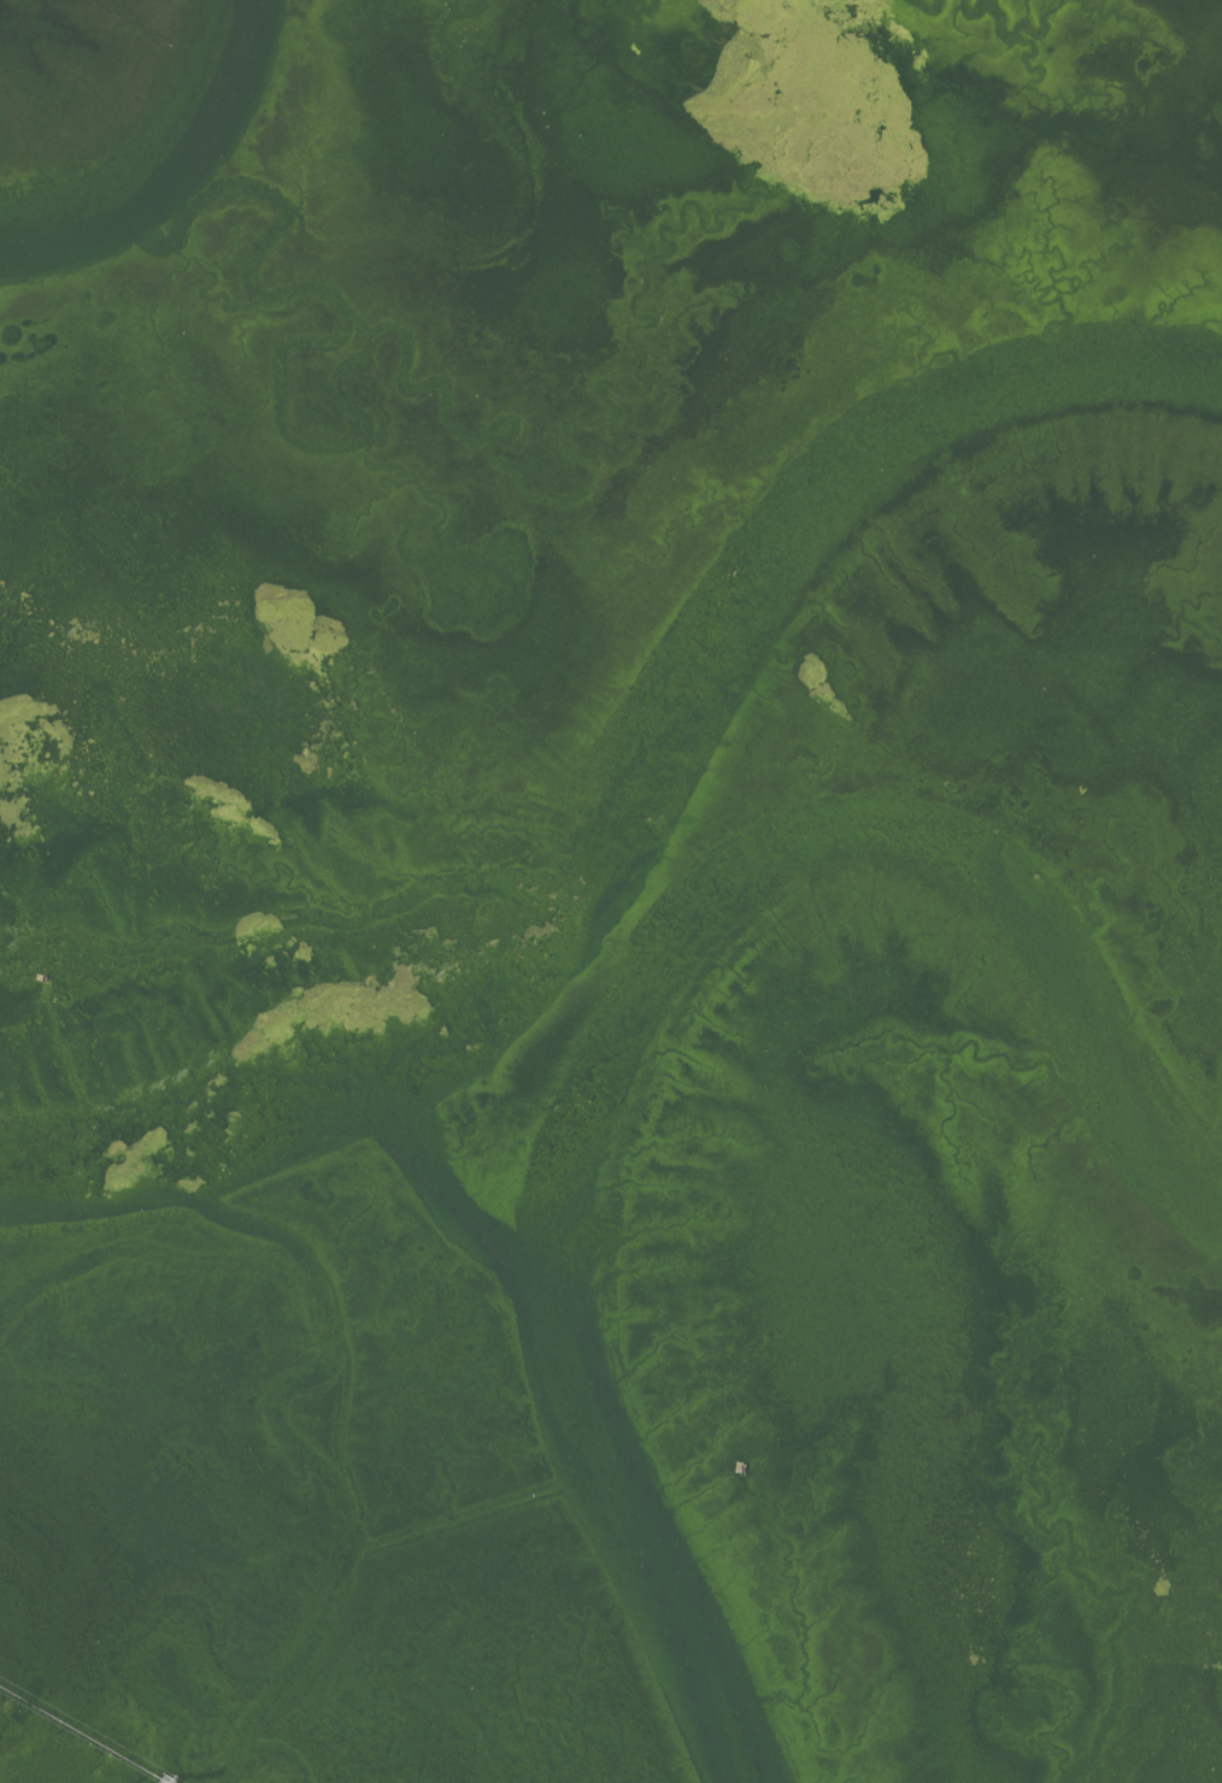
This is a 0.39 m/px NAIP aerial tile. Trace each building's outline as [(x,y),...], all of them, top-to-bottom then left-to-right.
[(135,520),(139,524),(143,517),(140,514),(135,520)] [(35,973),(45,976),(43,983),(34,981),(35,973)] [(735,1463),(745,1464),(744,1475),(733,1473),(735,1463)]
